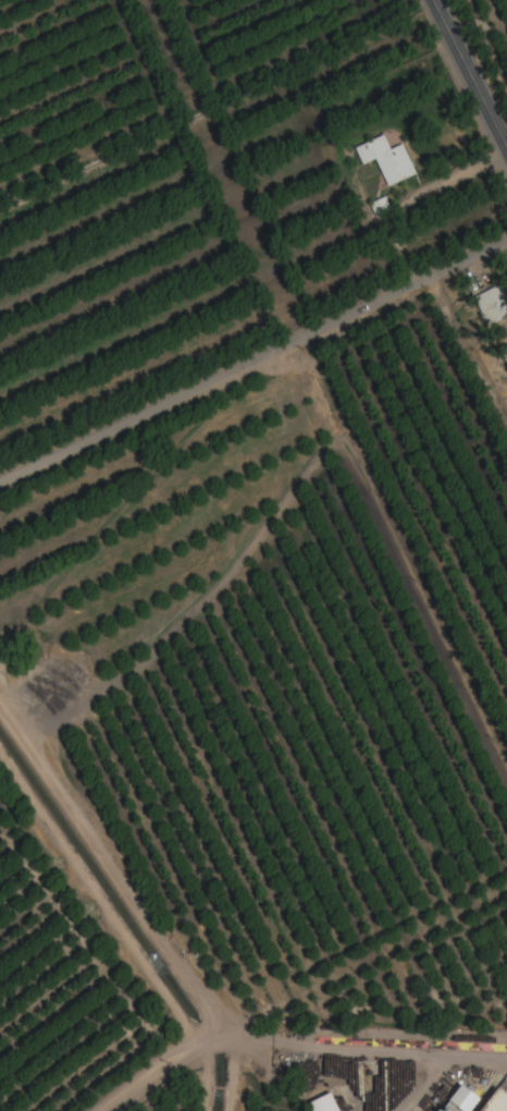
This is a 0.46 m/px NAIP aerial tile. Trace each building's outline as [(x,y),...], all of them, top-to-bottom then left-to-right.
[(415,176),(402,144),(389,150),(384,137),(354,149),(361,166),(376,160),(387,187),(415,176)] [(501,287),(475,298),(487,326),(506,318),(506,301),(501,287)] [(480,1098),(462,1083),(440,1110),(470,1110),(480,1098)] [(497,1087),(479,1110),(506,1110),(506,1095),(497,1087)] [(312,1101),(316,1110),(343,1110),(334,1091),(312,1101)]
